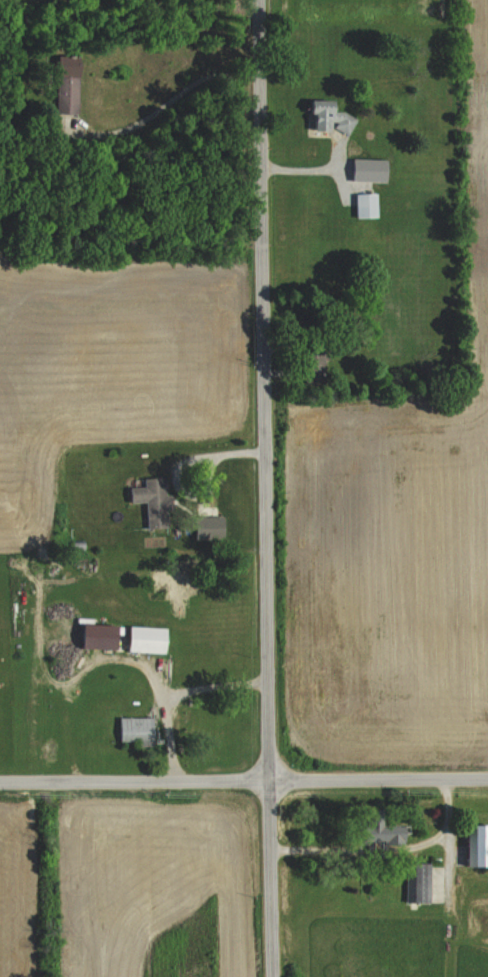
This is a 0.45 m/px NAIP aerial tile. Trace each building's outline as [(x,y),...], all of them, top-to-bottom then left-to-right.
[(57,102),(77,103),(77,66),(57,65),(57,102)] [(324,121),(348,123),(348,113),(324,111),(324,102),(303,100),(301,131),(323,132),(324,121)] [(384,160),(346,159),(346,181),(384,182),(384,160)] [(351,194),(351,217),(372,217),(371,193),(351,194)] [(138,486),(124,487),(125,502),(139,501),(140,511),(159,510),(158,477),(137,478),(138,486)] [(185,516),(186,538),(220,537),(219,515),(185,516)] [(107,624),(73,623),(72,647),(106,649),(107,624)] [(160,652),(161,627),(118,625),(117,650),(160,652)] [(149,717),(114,716),(113,740),(148,741),(149,717)] [(378,841),(377,824),(368,825),(368,819),(349,820),(351,843),(378,841)] [(457,824),(457,865),(482,866),(483,824),(457,824)] [(402,826),(386,826),(385,841),(402,841),(402,826)] [(428,863),(405,862),(403,901),(426,902),(428,863)]
